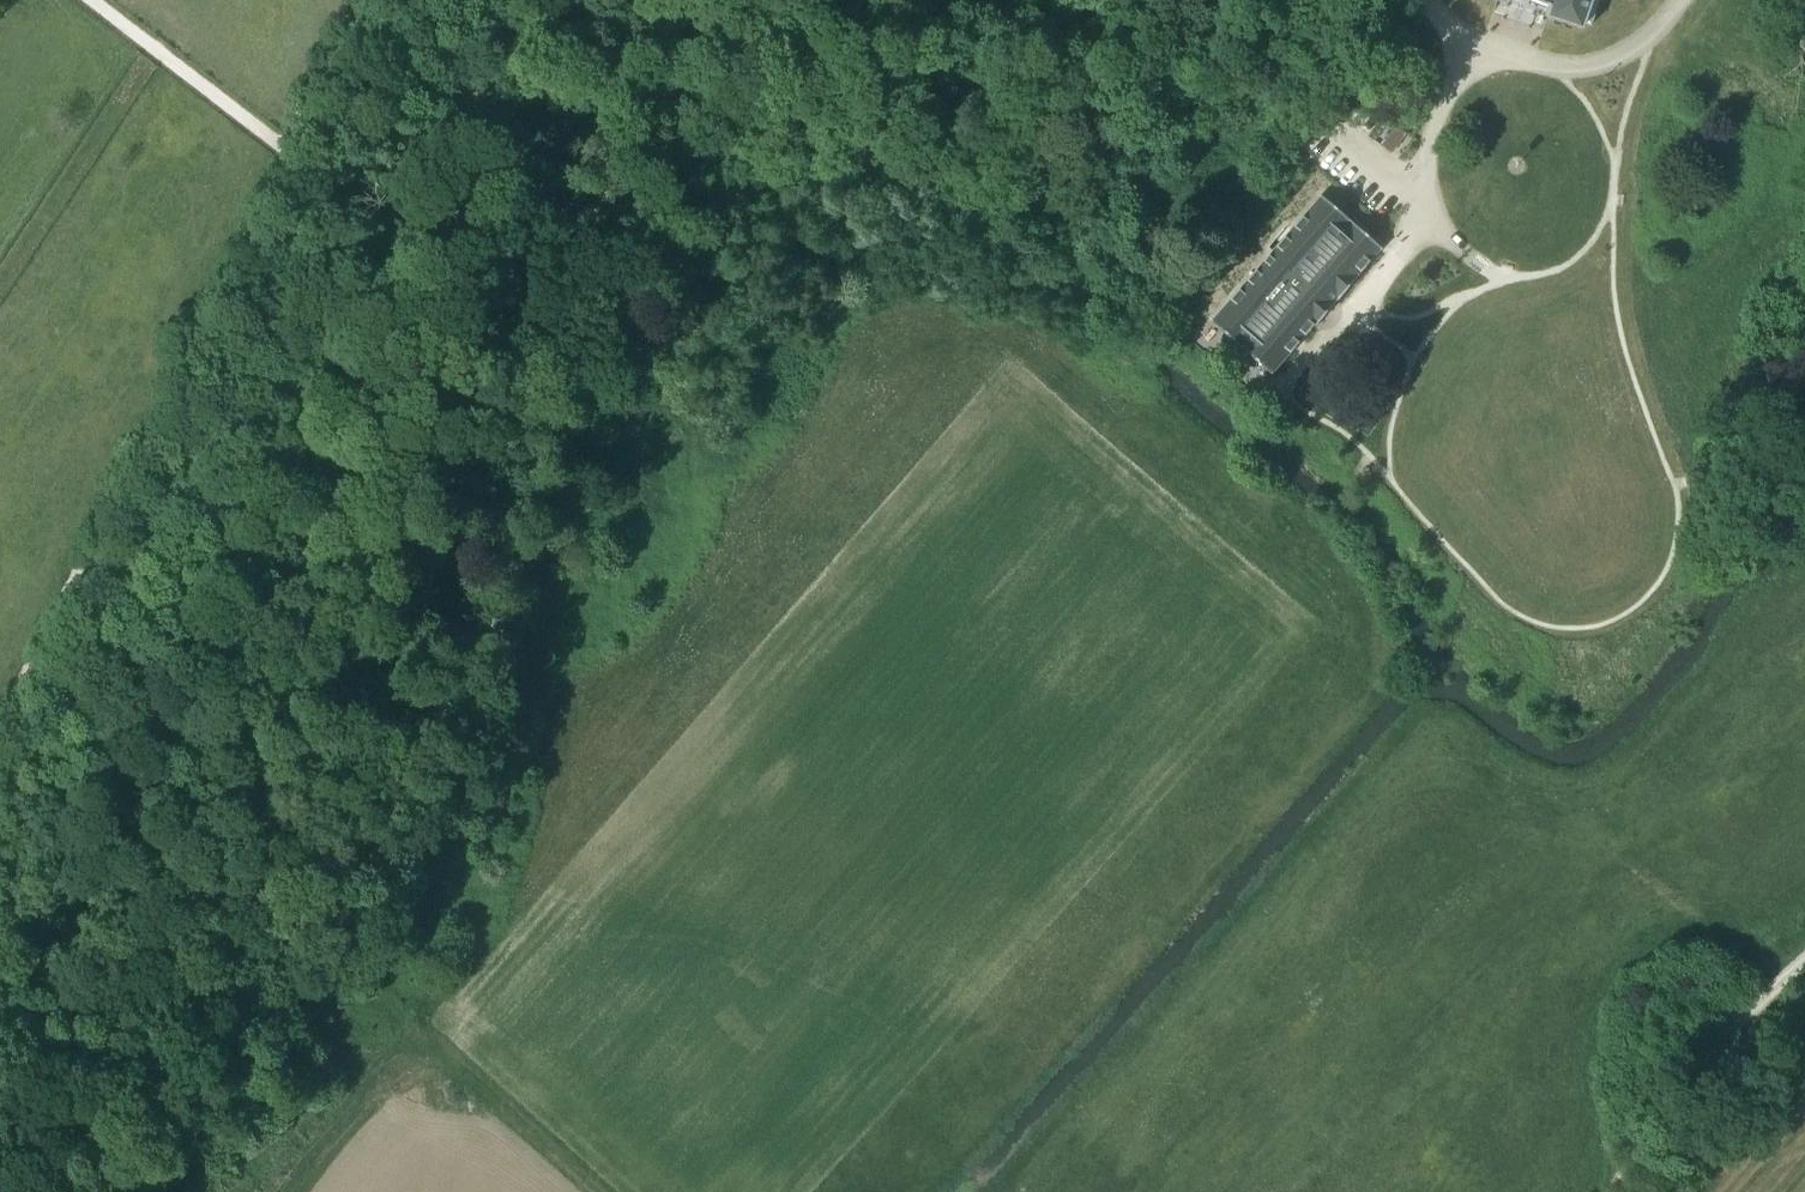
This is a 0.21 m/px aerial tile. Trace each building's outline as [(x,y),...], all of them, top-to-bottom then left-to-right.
[(1582,30),(1584,25),(1591,27),(1600,0),(1493,0),(1582,30)] [(1211,324),(1272,377),(1381,250),(1320,198),(1211,324)]
